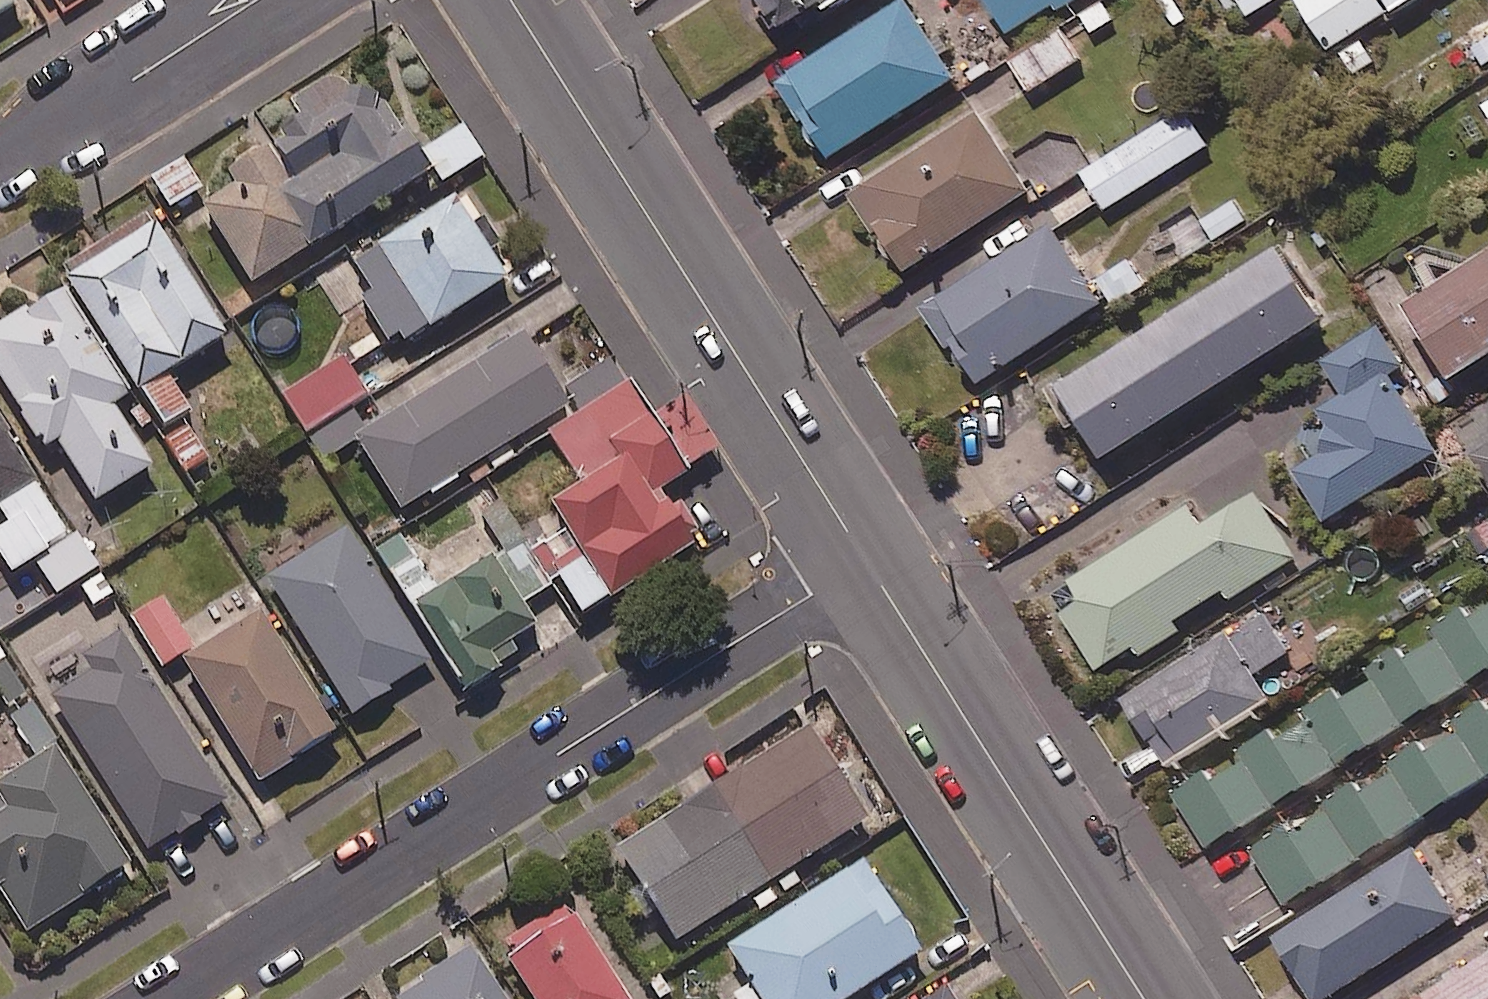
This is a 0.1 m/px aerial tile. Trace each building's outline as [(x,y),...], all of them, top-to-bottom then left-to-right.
[(18,13),(10,0),(0,0),(0,24),(18,13)] [(789,41),(829,17),(833,25),(874,0),(764,0),(789,41)] [(986,1),(1009,38),(1053,11),(1057,17),(1084,0),(987,0),(986,1)] [(1074,14),(1094,42),(1123,23),(1108,0),(1095,0),(1074,14)] [(1237,33),(1287,2),(1285,0),(1217,0),(1237,33)] [(1330,55),(1337,50),(1356,80),(1380,65),(1361,36),(1388,19),(1376,0),(1307,0),(1299,5),(1330,55)] [(1392,22),(1425,0),(1378,0),(1392,22)] [(959,86),(909,7),(782,86),(831,166),(959,86)] [(1463,36),(1485,69),(1487,67),(1487,19),(1463,36)] [(1082,64),(1062,32),(1010,64),(1030,97),(1082,64)] [(313,257),(432,185),(376,92),(355,105),(343,86),(294,115),(305,134),(270,155),(232,178),(240,193),(206,214),(254,293),(313,257)] [(1477,109),(1487,127),(1487,102),(1477,109)] [(1097,168),(1083,176),(1106,214),(1211,152),(1188,114),(1097,168)] [(905,281),(1033,199),(983,120),(855,203),(905,281)] [(1083,176),(1097,168),(1072,126),(1027,153),(1052,195),(1083,176)] [(485,161),(463,132),(426,159),(448,188),(485,161)] [(203,193),(184,166),(154,188),(172,214),(203,193)] [(1247,222),(1233,201),(1201,222),(1191,207),(1133,245),(1157,281),(1247,222)] [(491,262),(506,253),(488,224),(473,234),(455,206),(351,272),(404,355),(508,289),(491,262)] [(1105,313),(1055,233),(934,309),(983,389),(1105,313)] [(137,404),(169,384),(227,347),(157,236),(67,292),(137,404)] [(1468,281),(1445,246),(1410,268),(1432,303),(1411,317),(1457,390),(1487,371),(1487,268),(1468,281)] [(1340,331),(1293,254),(1071,393),(1118,469),(1340,331)] [(1148,293),(1133,266),(1099,284),(1114,311),(1148,293)] [(62,299),(0,337),(0,392),(41,459),(57,449),(96,511),(152,477),(114,415),(129,406),(62,299)] [(1382,330),(1323,366),(1341,396),(1293,426),(1315,463),(1296,475),(1327,526),(1437,459),(1390,381),(1407,371),(1382,330)] [(488,465),(496,477),(522,460),(515,448),(570,414),(525,344),(358,449),(403,519),(488,465)] [(655,427),(613,361),(567,391),(583,418),(550,438),(586,494),(553,515),(562,528),(533,546),(583,627),(704,551),(667,493),(722,459),(688,406),(655,427)] [(313,439),(351,414),(368,403),(343,363),(287,399),(313,439)] [(191,419),(171,386),(126,415),(141,439),(154,431),(159,439),(191,419)] [(357,415),(309,447),(323,469),(371,437),(357,415)] [(190,426),(160,444),(185,485),(215,467),(190,426)] [(50,561),(47,556),(68,543),(0,433),(0,516),(11,534),(0,541),(0,565),(12,584),(50,561)] [(1479,460),(1487,474),(1487,454),(1479,460)] [(465,699),(523,662),(515,650),(538,636),(524,613),(558,592),(494,490),(469,505),(504,561),(495,566),(487,571),(438,602),(400,542),(376,557),(465,699)] [(1137,656),(1144,667),(1186,639),(1179,628),(1222,599),(1229,609),(1298,562),(1256,498),(1204,533),(1189,510),(1072,589),(1084,606),(1065,619),(1104,678),(1137,656)] [(269,586),(358,724),(397,699),(394,694),(432,670),(346,537),(269,586)] [(79,590),(100,577),(78,541),(55,556),(59,562),(38,575),(56,604),(79,590)] [(196,656),(167,607),(135,625),(164,675),(196,656)] [(1140,738),(1129,745),(1136,757),(1159,743),(1168,759),(1267,699),(1249,669),(1283,648),(1260,610),(1115,697),(1140,738)] [(1466,685),(1487,671),(1487,610),(1472,620),(1466,610),(1432,632),(1439,642),(1466,685)] [(337,742),(262,624),(186,673),(261,790),(337,742)] [(229,809),(122,640),(83,665),(94,681),(54,706),(151,859),(229,809)] [(1466,685),(1439,642),(1412,659),(1405,649),(1371,671),(1377,681),(1404,724),(1466,685)] [(0,648),(0,695),(10,712),(31,699),(0,648)] [(1308,718),(1338,765),(1404,724),(1377,681),(1344,702),(1337,691),(1304,711),(1308,718)] [(1487,779),(1487,704),(1487,703),(1454,723),(1460,733),(1487,779)] [(56,747),(34,710),(7,726),(30,763),(56,747)] [(1247,763),(1274,806),(1338,765),(1308,718),(1279,737),(1274,730),(1240,752),(1247,763)] [(1421,822),(1487,781),(1487,779),(1460,733),(1429,752),(1421,738),(1383,761),(1394,779),(1421,822)] [(868,829),(810,738),(621,859),(678,949),(868,829)] [(58,759),(0,796),(0,898),(27,941),(132,875),(58,759)] [(1211,770),(1174,793),(1207,847),(1274,806),(1247,763),(1218,781),(1211,770)] [(1327,815),(1356,862),(1421,822),(1394,779),(1366,796),(1358,783),(1321,805),(1327,815)] [(1356,862),(1327,815),(1297,834),(1291,825),(1250,850),(1285,906),(1356,862)] [(1417,854),(1277,944),(1313,998),(1341,998),(1461,922),(1417,854)] [(864,870),(729,954),(752,991),(740,998),(866,998),(923,964),(864,870)] [(566,911),(500,954),(529,998),(624,998),(566,911)] [(1420,991),(1425,998),(1487,998),(1487,949),(1420,991)] [(474,959),(411,998),(499,998),(474,959)] [(940,983),(916,998),(951,998),(940,983)] [(1420,991),(1407,998),(1425,998),(1420,991)]
